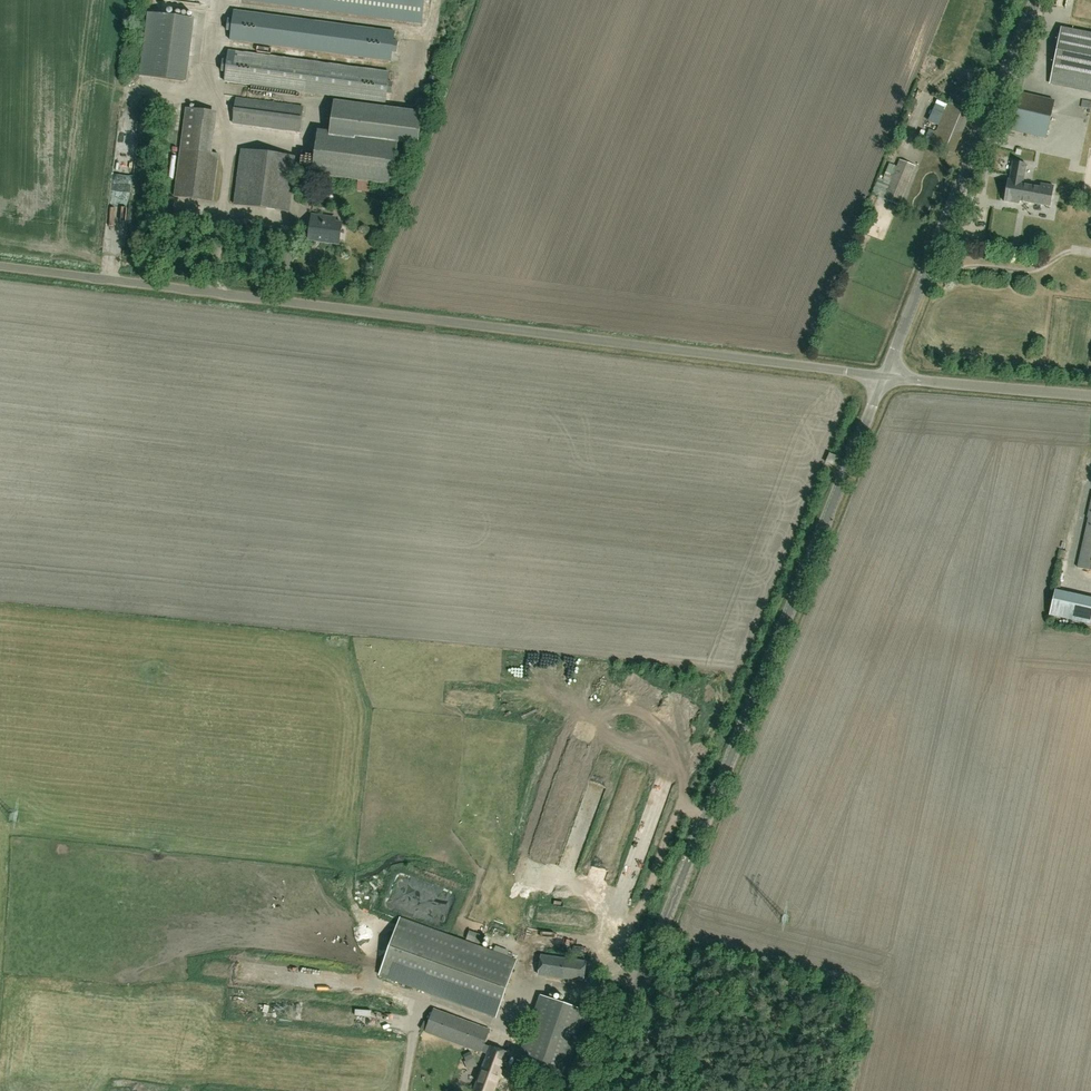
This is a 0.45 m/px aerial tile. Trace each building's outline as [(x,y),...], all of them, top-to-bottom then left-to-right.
[(422,24),(425,0),(240,0),(422,24)] [(395,31),(234,10),(233,20),(228,19),(227,30),(232,31),(230,40),(391,61),(392,52),(397,53),(398,42),(394,41),(395,31)] [(140,76),(185,81),(193,19),(148,13),(140,76)] [(1061,27),(1050,82),(1090,90),(1090,33),(1061,27)] [(228,61),(223,60),(221,71),(226,72),(225,81),(385,102),(387,93),(391,94),(393,82),(388,82),(389,72),(229,50),(228,61)] [(1021,93),(1013,130),(1046,137),(1054,101),(1021,93)] [(299,132),(302,107),(236,98),(233,123),(299,132)] [(419,144),(423,112),(334,100),(330,132),(317,130),(312,175),(391,185),(397,142),(355,137),(355,136),(419,144)] [(954,154),(971,111),(948,101),(935,132),(929,129),(924,140),(954,154)] [(218,155),(212,154),(217,112),(186,108),(174,196),(212,201),(218,155)] [(289,212),(296,157),(241,149),(234,204),(289,212)] [(122,169),(135,169),(134,153),(121,153),(122,169)] [(899,205),(915,166),(900,160),(897,166),(890,163),(883,180),(878,178),(872,193),(878,195),(878,196),(899,205)] [(1008,179),(1004,201),(1019,204),(1020,202),(1050,207),(1054,186),(1041,183),(1040,187),(1023,184),(1026,164),(1013,161),(1009,179),(1008,179)] [(339,245),(341,225),(332,223),(333,219),(311,216),(308,240),(339,245)] [(833,465),(836,456),(830,453),(826,462),(833,465)] [(1087,518),(1089,518),(1078,567),(1090,570),(1090,501),(1087,518)] [(1090,625),(1090,598),(1055,590),(1049,615),(1090,625)] [(496,1015),(516,961),(425,928),(401,919),(380,973),(406,982),(496,1015)] [(479,944),(482,935),(469,930),(466,939),(479,944)] [(583,981),(586,961),(541,954),(538,974),(583,981)] [(566,1077),(589,1011),(540,995),(517,1060),(566,1077)] [(499,1073),(507,1053),(484,1044),(489,1029),(434,1009),(425,1031),(486,1054),(482,1067),(499,1073)] [(470,1052),(463,1055),(465,1062),(473,1058),(470,1052)] [(499,1073),(482,1067),(473,1090),(475,1090),(492,1090),(499,1073)]
